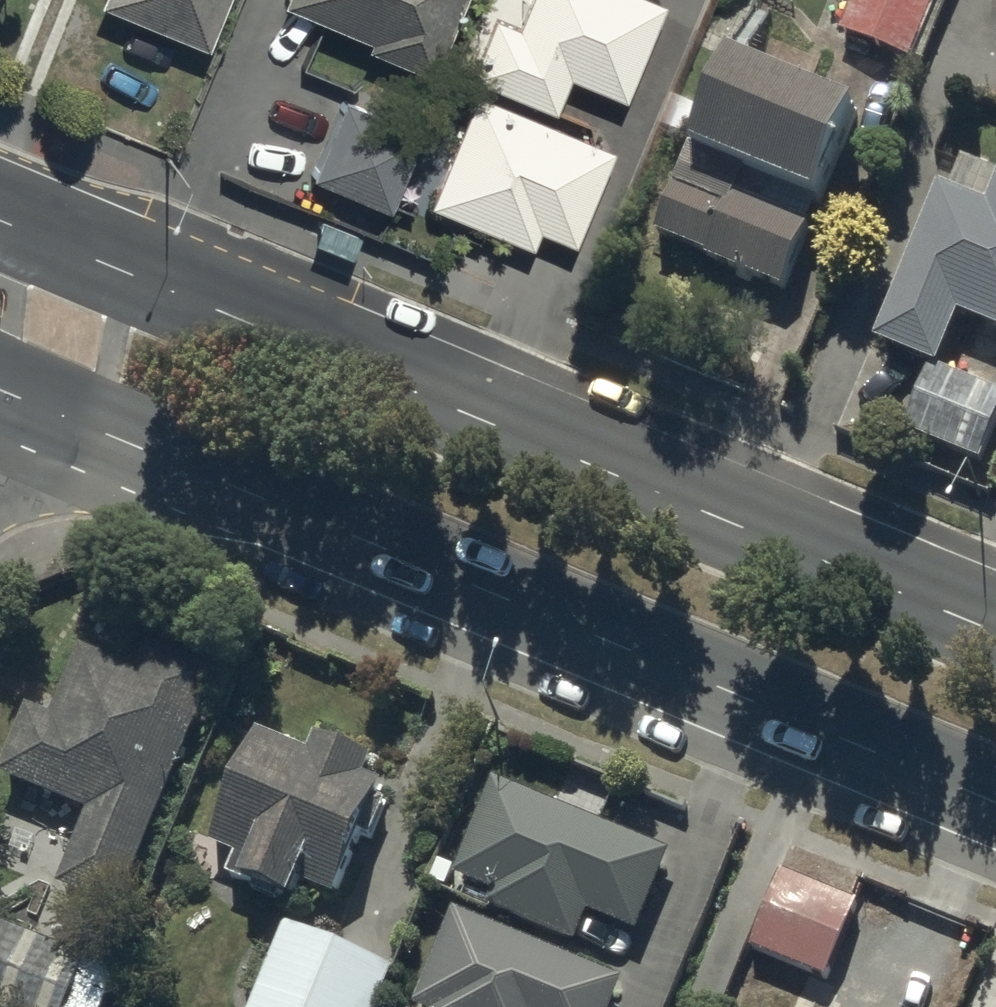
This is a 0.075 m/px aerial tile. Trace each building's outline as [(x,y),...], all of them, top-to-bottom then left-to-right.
[(203,41),(221,0),(105,0),(203,41)] [(365,33),(362,40),(429,68),(457,0),(285,0),(365,33)] [(621,94),(660,0),(523,0),(514,21),(491,12),(466,72),(551,107),(566,71),(621,94)] [(911,59),(936,0),(853,0),(840,30),(911,59)] [(706,259),(783,290),(811,222),(737,192),(747,169),(815,197),(854,103),(730,53),(656,233),(708,255),(706,259)] [(427,200),(528,242),(536,225),(571,240),(610,145),(474,88),(427,200)] [(308,170),(385,203),(418,128),(341,95),(308,170)] [(995,329),(995,183),(988,203),(939,183),(875,340),(939,366),(960,314),(995,329)] [(90,812),(59,886),(121,911),(220,674),(150,645),(139,671),(82,647),(54,717),(29,707),(1,776),(90,812)] [(300,883),(335,897),(361,835),(372,839),(388,801),(377,797),(383,784),(366,777),(374,759),(317,736),(310,752),(260,731),(212,846),(237,856),(229,876),(292,902),(300,883)] [(488,907),(577,943),(589,913),(638,933),(672,852),(494,779),(455,876),(495,892),(488,907)] [(753,950),(827,979),(853,914),(778,885),(753,950)] [(624,980),(455,910),(415,1006),(418,1006),(613,1006),(624,980)] [(86,958),(0,922),(0,1006),(65,1006),(86,958)] [(395,970),(287,925),(253,1006),(379,1006),(395,970)]
